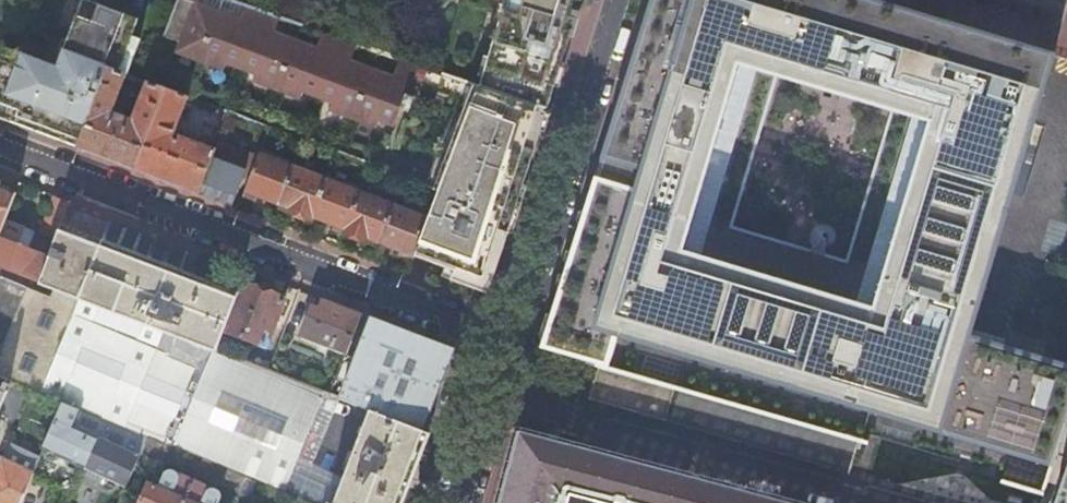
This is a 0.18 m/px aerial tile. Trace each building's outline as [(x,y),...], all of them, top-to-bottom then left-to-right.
[(6,29),(17,0),(0,0),(0,27),(6,29)] [(89,0),(82,0),(76,15),(87,19),(93,2),(89,0)] [(322,33),(315,50),(273,34),(279,19),(245,6),(239,20),(197,5),(199,0),(179,0),(179,2),(166,35),(180,40),(178,48),(225,66),(228,59),(257,70),(254,77),(301,95),(304,88),(333,99),(330,106),(377,124),(380,117),(395,123),(411,80),(459,99),(425,188),(438,192),(427,219),(414,255),(434,263),(455,270),(453,274),(491,288),(504,249),(529,171),(548,112),(480,88),(400,61),(392,80),(350,63),(356,46),(322,33)] [(480,88),(548,112),(553,96),(558,78),(571,37),(573,31),(565,29),(571,10),(572,5),(574,0),(510,0),(507,12),(503,11),(499,23),(493,44),(489,58),(483,77),(480,88)] [(972,335),(1056,55),(879,2),(871,0),(652,0),(541,352),(591,366),(609,371),(618,339),(1052,468),(1066,422),(1066,364),(972,335)] [(78,148),(95,102),(109,68),(125,74),(138,38),(130,35),(137,18),(93,2),(87,19),(76,15),(67,37),(59,60),(57,66),(0,44),(0,118),(1,118),(52,138),(78,148)] [(573,31),(579,13),(571,10),(565,29),(573,31)] [(573,31),(571,37),(574,38),(582,13),(579,13),(573,31)] [(493,44),(499,23),(496,22),(489,43),(493,44)] [(67,37),(60,40),(56,53),(59,60),(67,37)] [(479,76),(483,77),(489,58),(485,57),(479,76)] [(109,68),(95,102),(78,148),(92,153),(135,169),(165,89),(147,82),(125,74),(109,68)] [(558,78),(553,96),(557,97),(562,80),(558,78)] [(212,157),(215,149),(179,135),(178,140),(173,138),(188,98),(172,91),(165,89),(135,169),(167,182),(198,193),(212,157)] [(257,159),(217,143),(215,149),(212,157),(246,170),(252,173),(257,159)] [(280,204),(293,168),(259,155),(257,159),(252,173),(245,190),(253,193),(280,204)] [(246,170),(212,157),(198,193),(225,204),(232,207),(246,170)] [(310,219),(325,180),(293,168),(280,204),(290,208),(289,211),(298,214),(310,219)] [(345,229),(359,193),(325,180),(310,219),(312,220),(314,217),(328,222),(345,229)] [(4,220),(15,193),(0,188),(0,231),(4,220)] [(378,241),(392,205),(359,193),(345,229),(346,229),(345,232),(359,238),(368,241),(369,238),(378,241)] [(42,229),(56,235),(60,225),(69,202),(54,196),(42,229)] [(427,219),(392,205),(378,241),(404,251),(414,255),(427,219)] [(4,220),(0,231),(0,266),(38,281),(48,258),(17,246),(23,228),(4,220)] [(216,353),(217,350),(225,332),(239,295),(187,274),(179,270),(186,254),(109,223),(103,240),(79,297),(216,353)] [(10,382),(39,394),(71,315),(79,297),(103,240),(67,228),(60,225),(56,235),(48,258),(38,281),(55,288),(51,297),(2,277),(0,281),(0,407),(10,382)] [(244,284),(239,295),(225,332),(266,347),(285,300),(264,292),(244,284)] [(323,299),(319,309),(315,307),(312,306),(307,319),(300,338),(345,355),(353,332),(360,314),(323,299)] [(269,370),(217,350),(216,353),(208,373),(195,368),(198,362),(77,310),(71,315),(39,394),(59,402),(101,419),(144,435),(166,445),(183,452),(199,459),(255,483),(282,494),(292,468),(322,391),(269,370)] [(352,368),(340,398),(370,409),(423,430),(429,417),(454,350),(371,318),(364,336),(352,368)] [(358,333),(353,332),(345,355),(341,364),(352,368),(364,336),(358,333)] [(609,371),(591,366),(580,403),(851,481),(861,444),(609,371)] [(330,394),(322,391),(292,468),(310,474),(338,397),(330,394)] [(101,419),(59,402),(58,406),(51,422),(41,449),(82,467),(101,419)] [(341,486),(335,502),(402,502),(409,485),(420,458),(429,433),(423,430),(370,409),(341,486)] [(144,435),(101,419),(82,467),(101,476),(123,485),(134,459),(144,435)] [(1052,468),(1042,497),(1062,502),(1066,502),(1066,422),(1052,468)] [(554,442),(519,433),(500,502),(781,502),(566,446),(554,442)] [(156,468),(166,445),(144,435),(134,459),(156,468)] [(196,467),(199,459),(183,452),(180,460),(196,467)] [(250,496),(255,483),(199,459),(196,467),(194,472),(250,496)] [(31,473),(1,460),(0,464),(0,502),(19,502),(31,473)] [(292,468),(282,494),(304,502),(305,502),(335,502),(341,486),(310,474),(292,468)] [(191,479),(168,469),(167,469),(166,469),(165,469),(165,470),(164,471),(164,472),(157,487),(146,482),(138,502),(181,502),(191,479)] [(191,479),(181,502),(216,502),(219,496),(219,495),(219,494),(219,493),(218,493),(218,492),(217,491),(217,490),(216,490),(215,489),(214,489),(191,479)]
